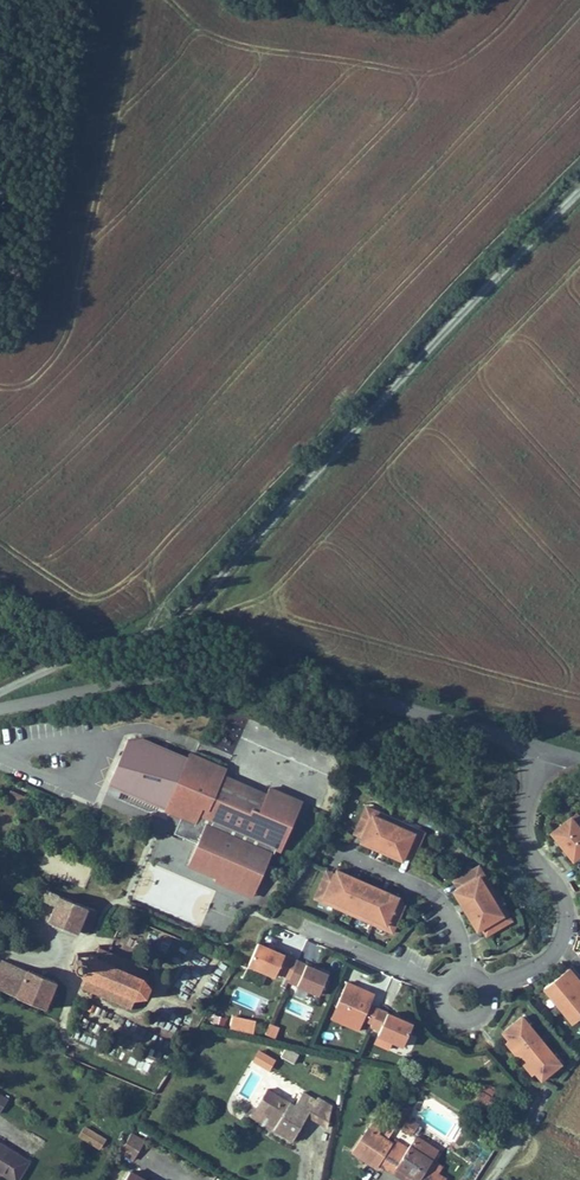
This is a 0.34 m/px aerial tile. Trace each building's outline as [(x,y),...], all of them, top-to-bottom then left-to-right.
[(195,767),(200,755),(194,753),(189,764),(195,767)] [(286,851),(297,825),(290,822),(300,799),(275,788),(271,795),(265,811),(257,807),(255,812),(220,796),(228,776),(231,769),(200,755),(195,767),(199,778),(205,781),(202,788),(199,787),(189,811),(186,817),(197,821),(193,832),(196,833),(194,838),(203,842),(193,864),(221,876),(220,880),(243,890),(253,868),(268,874),(279,847),(286,851)] [(202,788),(205,781),(199,778),(195,767),(189,764),(174,798),(177,799),(180,806),(189,811),(199,787),(202,788)] [(265,811),(271,795),(228,776),(220,796),(255,812),(257,807),(265,811)] [(3,800),(22,807),(26,796),(8,789),(3,800)] [(189,811),(180,806),(177,799),(174,798),(170,809),(186,817),(189,811)] [(297,825),(307,802),(300,799),(290,822),(297,825)] [(410,858),(420,837),(362,810),(352,832),(360,836),(358,841),(356,845),(367,851),(369,846),(371,841),(379,844),(376,849),(374,854),(397,865),(399,860),(402,855),(410,858)] [(193,832),(197,821),(186,817),(182,827),(180,832),(194,838),(196,833),(193,832)] [(576,820),(551,839),(573,867),(579,862),(579,825),(576,820)] [(358,841),(360,836),(352,832),(350,837),(358,841)] [(376,849),(379,844),(371,841),(369,846),(376,849)] [(407,864),(410,858),(402,855),(399,860),(407,864)] [(258,896),(268,874),(253,868),(243,890),(258,896)] [(392,901),(394,896),(382,891),(380,895),(372,891),(374,887),(352,878),(350,882),(347,888),(340,885),(342,879),(344,875),(332,869),(330,874),(328,880),(320,876),(311,898),(312,898),(388,931),(398,909),(390,906),(392,901)] [(510,924),(477,870),(457,882),(462,891),(458,894),(455,895),(462,906),(471,900),(476,907),(466,913),(479,934),(482,931),(487,929),(491,935),(510,924)] [(328,880),(330,874),(322,871),(320,876),(328,880)] [(347,888),(350,882),(342,879),(340,885),(347,888)] [(462,891),(457,882),(452,885),(458,894),(462,891)] [(54,889),(50,887),(44,900),(48,901),(54,889)] [(54,889),(48,901),(59,906),(55,914),(53,920),(83,933),(85,928),(92,932),(102,909),(95,907),(54,889)] [(398,909),(400,904),(392,901),(390,906),(398,909)] [(491,935),(487,929),(482,931),(486,938),(491,935)] [(319,998),(328,977),(259,945),(249,966),(275,979),(277,975),(290,981),(288,984),(319,998)] [(87,977),(83,987),(95,992),(131,1007),(135,998),(146,999),(152,986),(143,978),(148,966),(108,948),(101,946),(98,953),(89,949),(86,955),(75,950),(70,961),(81,966),(78,973),(87,977)] [(171,989),(186,998),(211,960),(196,951),(171,989)] [(2,958),(0,962),(0,987),(44,1005),(56,978),(26,965),(25,968),(2,958)] [(544,985),(572,1021),(579,1015),(579,977),(579,978),(569,966),(544,985)] [(392,1038),(402,1042),(412,1018),(388,1008),(387,1009),(369,1002),(374,991),(346,979),(330,1016),(359,1028),(364,1017),(371,1020),(370,1023),(379,1027),(374,1041),(389,1047),(392,1038)] [(279,1026),(270,1022),(266,1033),(274,1037),(279,1026)] [(544,1082),(559,1070),(553,1061),(555,1059),(530,1029),(528,1030),(521,1022),(504,1036),(510,1043),(507,1046),(533,1079),(538,1075),(544,1082)] [(286,1046),(281,1055),(294,1062),(299,1053),(286,1046)] [(259,1049),(253,1059),(270,1069),(276,1058),(259,1049)] [(487,1107),(497,1091),(483,1082),(473,1099),(487,1107)] [(317,1098),(302,1090),(296,1103),(267,1087),(251,1117),(293,1140),(302,1124),(306,1115),(327,1126),(332,1104),(318,1096),(317,1098)] [(414,1108),(408,1105),(396,1124),(405,1130),(412,1118),(408,1116),(414,1108)] [(411,1134),(419,1123),(412,1118),(405,1130),(411,1134)] [(106,1138),(84,1125),(78,1135),(100,1148),(106,1138)] [(395,1139),(394,1142),(367,1125),(350,1152),(376,1168),(379,1163),(396,1174),(399,1170),(415,1179),(418,1179),(419,1179),(420,1179),(445,1179),(447,1177),(439,1172),(443,1166),(433,1159),(440,1148),(417,1133),(408,1147),(395,1139)] [(121,1151),(134,1158),(145,1139),(132,1132),(121,1151)] [(0,1142),(0,1172),(13,1179),(17,1179),(29,1160),(0,1142)] [(147,1178),(129,1167),(121,1179),(146,1179),(147,1178)] [(396,1174),(405,1179),(415,1179),(399,1170),(396,1174)]
